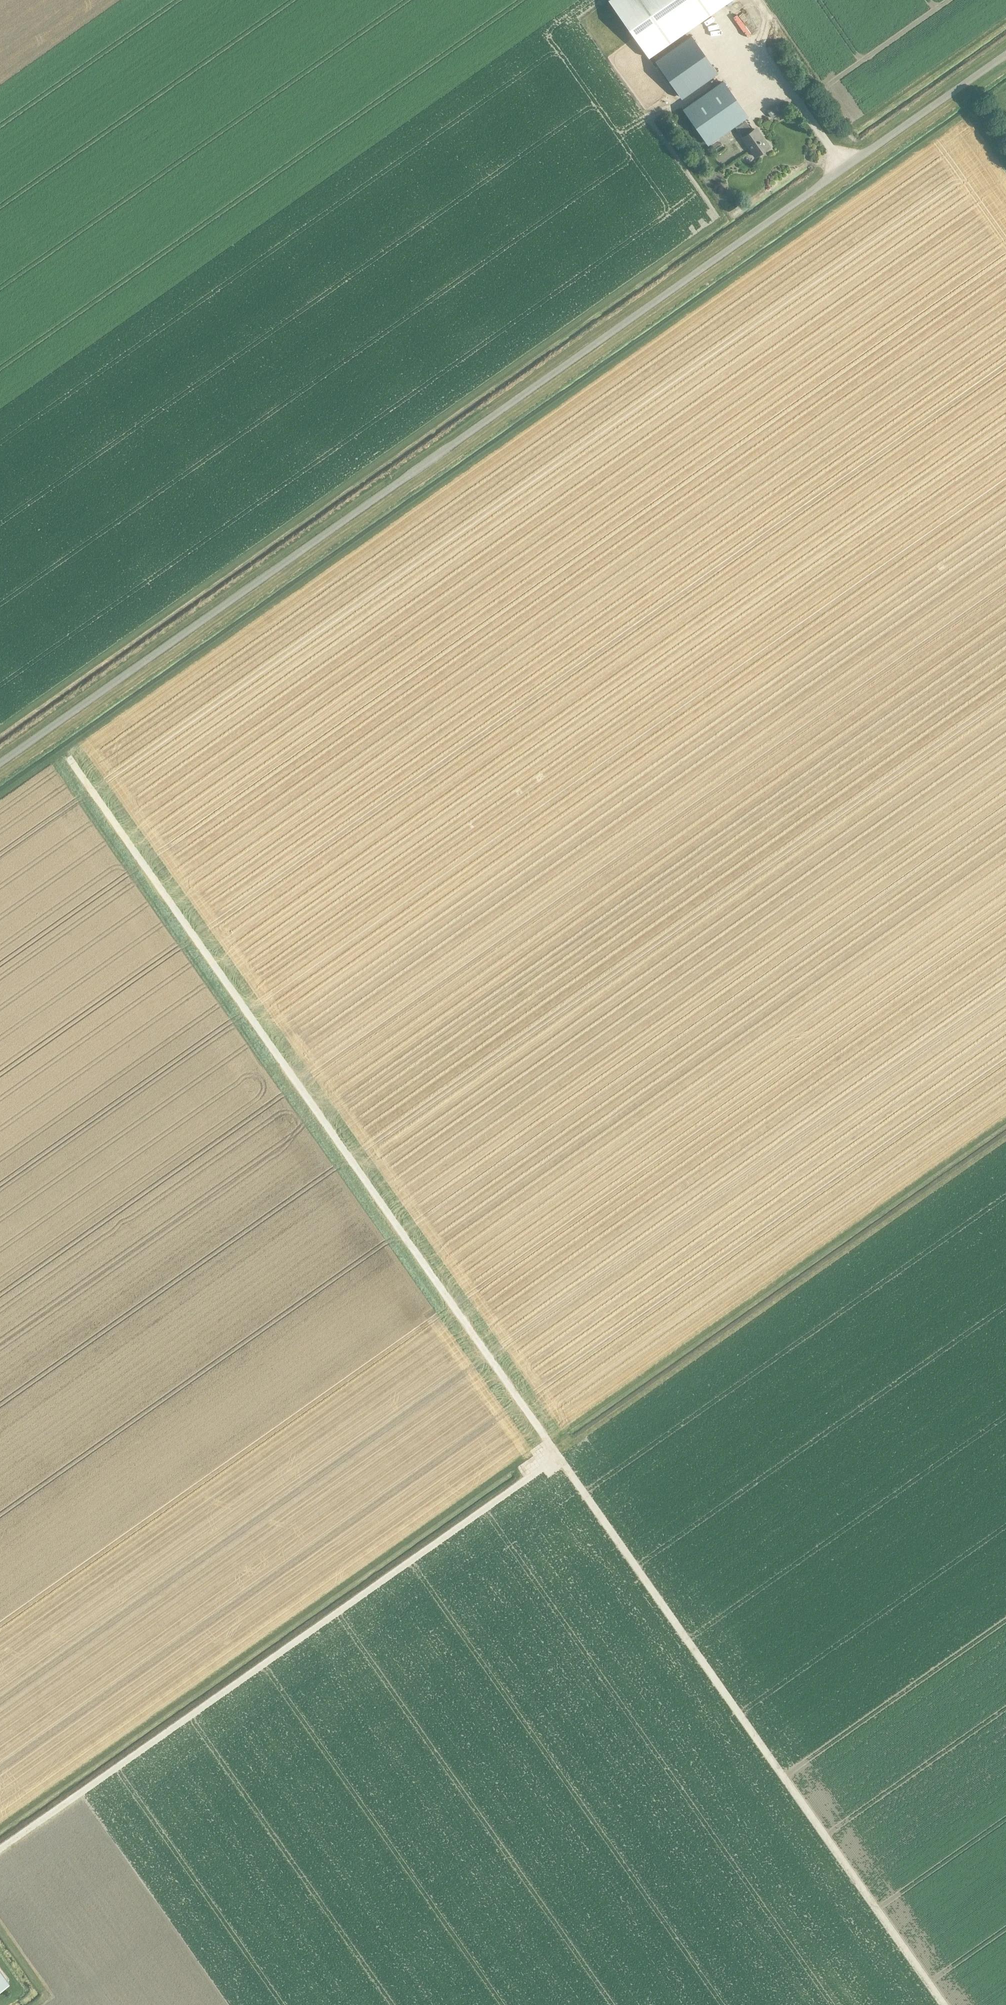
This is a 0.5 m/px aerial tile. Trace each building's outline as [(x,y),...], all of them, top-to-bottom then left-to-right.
[(650,56),(730,0),(611,0),(650,56)] [(682,97),(716,73),(690,36),(656,60),(682,97)] [(722,81),(684,108),(709,144),(734,126),(743,138),(742,138),(755,156),(769,146),(763,138),(762,139),(755,129),(752,130),(744,119),(747,117),(722,81)] [(768,113),(772,119),(782,111),(778,105),(768,113)] [(665,114),(673,110),(671,106),(663,109),(665,114)] [(747,165),(754,162),(750,152),(742,156),(747,165)]
